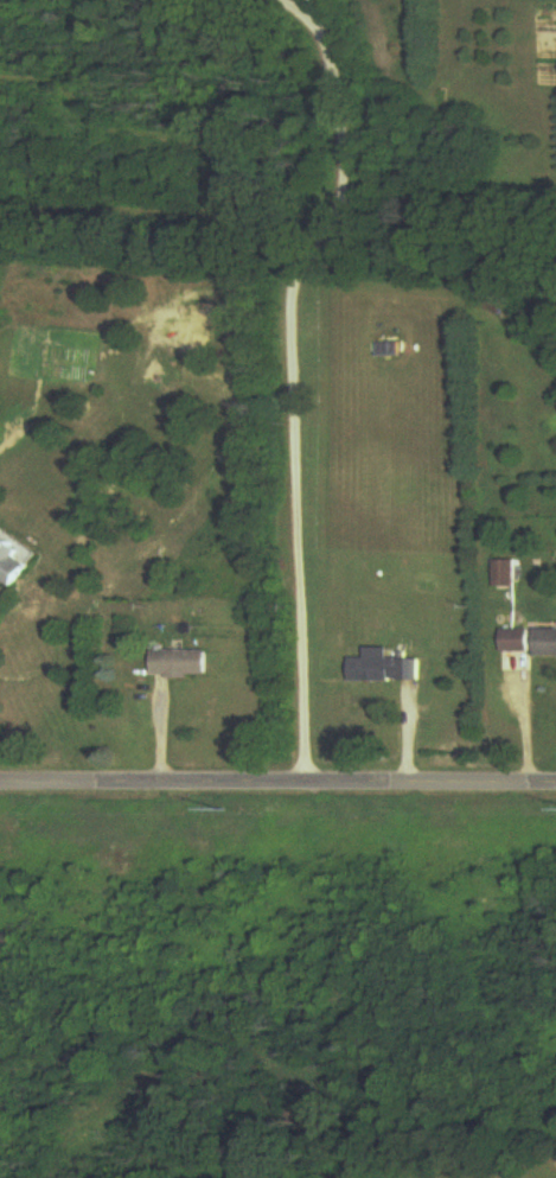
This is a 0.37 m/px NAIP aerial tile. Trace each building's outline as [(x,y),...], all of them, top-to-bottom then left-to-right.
[(400,344),(377,344),(377,358),(400,358),(400,344)] [(40,557),(0,526),(0,577),(15,589),(40,557)] [(517,562),(496,562),(496,588),(517,588),(517,562)] [(504,630),(504,656),(555,656),(555,631),(504,630)] [(206,653),(152,653),(152,679),(206,679),(206,653)] [(351,683),(422,683),(422,660),(351,660),(351,683)]
